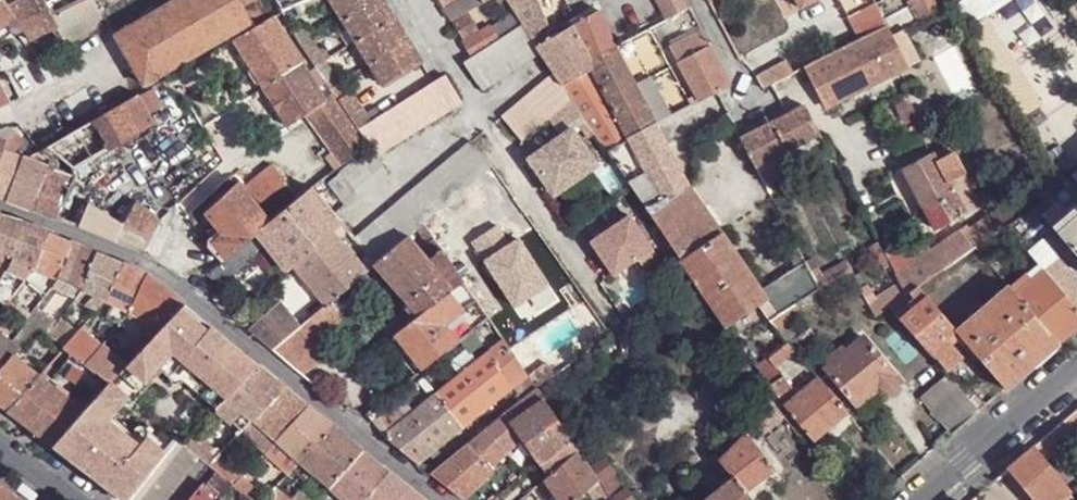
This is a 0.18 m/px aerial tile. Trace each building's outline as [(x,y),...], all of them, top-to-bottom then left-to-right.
[(9,11),(7,4),(4,0),(0,0),(0,17),(9,11)] [(9,11),(20,26),(28,39),(58,25),(52,14),(50,15),(43,0),(17,0),(7,4),(9,11)] [(50,15),(52,14),(62,11),(77,2),(76,0),(43,0),(50,15)] [(144,85),(267,13),(259,0),(177,0),(114,35),(144,85)] [(283,9),(292,6),(306,0),(276,0),(283,9)] [(299,21),(335,6),(331,0),(306,0),(292,6),(299,21)] [(421,61),(384,0),(331,0),(335,6),(343,19),(350,31),(355,41),(370,62),(384,86),(421,61)] [(482,2),(481,0),(456,0),(442,8),(451,23),(466,13),(482,2)] [(513,12),(522,25),(540,52),(554,73),(571,98),(585,118),(606,149),(655,124),(636,86),(615,46),(600,10),(585,18),(582,12),(569,19),(572,25),(549,37),(535,0),(505,0),(513,12)] [(690,6),(687,0),(659,0),(668,18),(690,6)] [(802,9),(819,0),(798,0),(802,9)] [(873,0),(839,0),(848,20),(869,8),(867,3),(873,0)] [(940,8),(936,1),(936,0),(909,0),(908,1),(910,5),(918,19),(940,8)] [(869,8),(848,20),(854,31),(843,37),(848,46),(886,27),(883,20),(876,6),(875,5),(869,8)] [(0,17),(0,38),(20,26),(9,11),(0,17)] [(62,11),(52,14),(58,25),(68,21),(62,11)] [(499,38),(522,25),(513,12),(493,27),(499,38)] [(462,41),(477,32),(466,13),(451,23),(462,41)] [(263,87),(302,62),(273,16),(233,39),(251,68),(249,69),(258,85),(260,83),(263,87)] [(477,32),(462,41),(473,55),(499,38),(493,27),(490,24),(477,32)] [(358,130),(370,123),(344,82),(340,85),(338,81),(325,59),(330,57),(324,47),(319,50),(311,38),(303,25),(293,31),(299,43),(309,57),(329,85),(336,96),(358,130)] [(464,62),(480,88),(540,52),(522,25),(499,38),(473,55),(464,62)] [(827,109),(907,68),(890,36),(891,36),(886,27),(848,46),(806,67),(827,109)] [(891,36),(890,36),(907,68),(918,62),(901,29),(891,36)] [(355,41),(350,31),(338,37),(345,48),(355,41)] [(703,32),(669,47),(677,62),(679,62),(710,47),(703,32)] [(729,86),(710,47),(679,62),(697,97),(699,101),(729,86)] [(307,114),(327,102),(302,62),(263,87),(288,126),(307,114)] [(758,82),(763,91),(771,88),(770,87),(784,79),(793,74),(787,62),(756,78),(758,82)] [(501,117),(522,141),(549,118),(571,98),(554,73),(501,117)] [(462,102),(443,74),(432,81),(370,123),(358,130),(368,144),(378,157),(462,102)] [(655,124),(673,114),(652,76),(636,86),(655,124)] [(9,101),(0,85),(0,105),(9,101)] [(330,100),(336,96),(329,85),(323,88),(330,100)] [(150,94),(156,92),(153,86),(147,89),(150,94)] [(133,134),(155,121),(139,93),(117,107),(133,134)] [(342,165),(368,144),(358,130),(336,96),(330,100),(327,102),(307,114),(342,165)] [(697,97),(688,101),(689,106),(699,101),(697,97)] [(571,98),(549,118),(562,136),(529,159),(553,193),(594,164),(570,129),(585,118),(571,98)] [(110,150),(134,136),(133,134),(117,107),(93,120),(109,148),(110,150)] [(818,134),(804,109),(786,117),(773,124),(787,151),(818,134)] [(74,168),(109,148),(93,120),(47,148),(74,168)] [(655,124),(606,149),(646,210),(687,185),(655,124)] [(787,151),(773,124),(752,134),(741,140),(754,167),(787,151)] [(4,150),(14,154),(22,144),(10,132),(3,136),(0,135),(0,137),(7,141),(4,150)] [(152,180),(169,163),(145,140),(128,158),(152,180)] [(471,142),(355,240),(375,263),(408,236),(423,224),(491,166),(471,142)] [(935,159),(949,151),(946,144),(931,151),(935,159)] [(7,199),(24,158),(14,154),(4,150),(0,161),(0,196),(7,199)] [(341,175),(329,184),(345,207),(357,198),(356,196),(387,173),(371,150),(339,174),(341,175)] [(935,159),(947,181),(960,175),(964,172),(952,150),(949,151),(935,159)] [(754,167),(765,187),(797,170),(787,151),(754,167)] [(936,228),(965,213),(964,212),(947,181),(935,159),(931,151),(903,166),(936,228)] [(46,166),(24,158),(7,199),(31,208),(46,166)] [(98,184),(128,207),(139,200),(141,202),(152,180),(128,158),(115,161),(98,184)] [(262,203),(287,183),(274,165),(249,186),(262,203)] [(31,208),(56,217),(73,176),(46,166),(31,208)] [(1066,179),(1058,184),(1048,194),(1035,205),(1076,256),(1076,171),(1066,179)] [(960,175),(947,181),(964,212),(976,206),(960,175)] [(56,217),(80,226),(88,206),(87,205),(93,189),(73,176),(56,217)] [(122,219),(128,207),(98,184),(93,189),(87,205),(88,206),(122,219)] [(694,278),(726,325),(727,325),(760,303),(765,300),(757,287),(687,185),(646,210),(694,278)] [(210,214),(223,230),(210,240),(209,242),(210,247),(222,260),(223,261),(247,241),(258,232),(267,225),(258,205),(241,186),(210,214)] [(262,237),(289,268),(294,265),(333,232),(342,224),(311,189),(299,199),(267,225),(258,232),(262,237)] [(966,225),(895,275),(896,277),(899,283),(906,294),(908,292),(977,245),(1007,224),(1035,205),(1024,191),(969,227),(966,225)] [(80,226),(118,242),(139,200),(128,207),(122,219),(88,206),(80,226)] [(143,252),(161,221),(141,202),(139,200),(118,242),(143,252)] [(1035,205),(1007,224),(1016,236),(1043,269),(1076,312),(1076,256),(1035,205)] [(10,259),(21,222),(0,215),(0,254),(10,259)] [(628,216),(590,242),(613,275),(637,259),(644,268),(658,258),(628,216)] [(47,233),(21,222),(10,259),(32,268),(47,233)] [(367,271),(375,263),(355,240),(342,224),(333,232),(367,271)] [(1016,236),(1007,224),(977,245),(987,256),(1016,236)] [(333,232),(294,265),(328,304),(329,303),(367,271),(333,232)] [(71,242),(47,233),(32,268),(57,278),(71,242)] [(465,283),(441,250),(434,254),(426,260),(408,236),(375,263),(420,314),(421,316),(465,283)] [(441,250),(433,239),(426,244),(434,254),(441,250)] [(250,246),(247,241),(223,261),(222,260),(210,270),(209,271),(209,274),(212,277),(219,280),(254,251),(250,246)] [(96,252),(71,242),(57,278),(80,290),(96,252)] [(519,305),(547,285),(524,253),(520,256),(510,243),(474,268),(490,291),(503,282),(519,305)] [(801,258),(794,244),(788,249),(795,263),(801,258)] [(878,244),(868,249),(877,267),(881,265),(888,262),(878,244)] [(123,263),(96,252),(80,290),(104,301),(123,263)] [(0,254),(0,268),(4,270),(10,259),(0,254)] [(804,263),(801,258),(795,263),(757,287),(765,300),(760,303),(771,319),(792,304),(817,288),(812,279),(804,263)] [(10,259),(4,270),(23,280),(28,273),(32,268),(10,259)] [(804,263),(812,279),(820,275),(812,260),(804,263)] [(851,270),(846,261),(820,275),(812,279),(817,288),(851,270)] [(895,275),(888,262),(881,265),(890,281),(896,277),(895,275)] [(129,313),(148,276),(141,270),(123,263),(104,301),(111,304),(129,313)] [(57,278),(32,268),(28,273),(36,279),(33,283),(39,287),(42,283),(49,288),(51,287),(57,278)] [(1043,269),(1032,279),(1017,292),(1058,343),(1074,329),(1076,327),(1076,312),(1043,269)] [(1017,292),(1032,279),(1025,272),(1015,280),(1017,284),(1012,287),(1017,292)] [(129,313),(161,327),(182,303),(148,276),(129,313)] [(57,278),(51,287),(74,299),(80,290),(57,278)] [(1013,278),(1008,282),(1010,285),(1012,287),(1017,284),(1015,280),(1013,278)] [(489,317),(465,283),(421,316),(420,314),(396,335),(424,369),(489,317)] [(906,294),(899,283),(877,299),(869,304),(875,315),(890,305),(906,294)] [(877,299),(869,284),(861,288),(869,304),(877,299)] [(1012,287),(1010,285),(956,331),(1006,389),(1016,380),(1058,343),(1017,292),(1012,287)] [(4,304),(8,299),(9,300),(12,296),(0,287),(0,302),(4,304)] [(104,301),(80,290),(74,299),(73,299),(96,311),(104,301)] [(899,317),(909,308),(909,303),(913,300),(908,292),(906,294),(890,305),(899,317)] [(900,318),(929,353),(946,339),(956,331),(926,295),(909,308),(899,317),(900,318)] [(9,300),(8,299),(4,304),(12,310),(15,305),(9,300)] [(119,370),(108,382),(132,402),(174,356),(179,360),(181,357),(180,356),(207,324),(182,303),(161,327),(141,347),(132,357),(119,370)] [(273,350),(289,363),(324,334),(342,318),(329,303),(328,304),(302,324),(273,350)] [(129,313),(111,304),(102,315),(118,326),(129,313)] [(285,304),(268,319),(277,319),(289,308),(285,304)] [(769,321),(775,328),(797,313),(792,304),(771,319),(769,321)] [(252,331),(256,329),(225,305),(220,307),(252,331)] [(886,330),(900,318),(899,317),(890,305),(875,315),(874,316),(886,330)] [(51,328),(56,321),(35,306),(28,314),(24,319),(28,322),(35,328),(44,335),(50,327),(51,328)] [(273,350),(302,324),(289,308),(277,319),(268,319),(256,329),(252,331),(273,350)] [(24,319),(28,314),(23,311),(19,316),(24,319)] [(129,313),(118,326),(137,336),(134,340),(141,347),(161,327),(129,313)] [(79,330),(59,317),(56,321),(51,328),(61,337),(67,342),(79,330)] [(28,322),(11,341),(19,347),(35,328),(28,322)] [(98,350),(88,342),(93,337),(88,333),(92,328),(86,323),(79,330),(67,342),(63,348),(70,354),(84,365),(86,365),(98,350)] [(258,365),(207,324),(180,356),(181,357),(229,398),(258,365)] [(50,327),(44,335),(56,343),(61,337),(51,328),(50,327)] [(526,328),(505,341),(512,353),(533,338),(526,328)] [(809,328),(797,336),(807,351),(818,343),(809,328)] [(5,364),(12,356),(19,347),(11,341),(0,333),(0,361),(5,364)] [(324,334),(289,363),(304,375),(337,348),(324,334)] [(56,343),(63,348),(67,342),(61,337),(56,343)] [(102,345),(93,337),(88,342),(98,350),(101,347),(102,345)] [(533,338),(512,353),(528,375),(537,389),(560,373),(535,337),(533,338)] [(825,369),(855,406),(876,388),(882,396),(899,381),(863,338),(825,369)] [(929,353),(943,368),(959,355),(946,339),(929,353)] [(141,347),(134,340),(125,350),(132,357),(141,347)] [(384,436),(418,463),(514,387),(528,375),(512,353),(505,341),(390,432),(384,436)] [(766,359),(773,367),(794,351),(788,344),(766,359)] [(86,365),(98,375),(108,382),(119,370),(111,362),(114,358),(101,347),(98,350),(86,365)] [(84,365),(70,354),(63,362),(78,373),(84,365)] [(12,356),(5,364),(0,370),(0,406),(7,411),(37,377),(12,356)] [(174,356),(132,402),(138,407),(178,439),(184,444),(193,436),(215,411),(229,398),(181,357),(179,360),(174,356)] [(766,359),(754,367),(767,387),(780,376),(773,367),(766,359)] [(79,387),(84,378),(78,373),(63,362),(46,383),(67,400),(79,387)] [(86,365),(84,365),(78,373),(84,378),(91,384),(98,375),(86,365)] [(258,365),(229,398),(243,409),(254,418),(284,386),(258,365)] [(966,423),(979,411),(947,373),(920,396),(952,435),(966,423)] [(91,384),(100,390),(108,382),(98,375),(91,384)] [(537,389),(528,375),(514,387),(524,399),(529,396),(538,390),(537,389)] [(789,387),(780,376),(767,387),(768,388),(763,395),(768,400),(770,402),(789,387)] [(7,411),(50,444),(81,411),(67,400),(46,383),(37,377),(7,411)] [(84,378),(79,387),(93,398),(100,390),(91,384),(84,378)] [(812,442),(846,413),(817,379),(783,407),(812,442)] [(81,411),(50,444),(83,469),(138,407),(132,402),(108,382),(100,390),(93,398),(81,411)] [(254,418),(278,438),(308,406),(284,386),(254,418)] [(538,390),(529,396),(536,406),(545,401),(538,390)] [(747,416),(751,422),(768,400),(763,395),(747,416)] [(229,398),(215,411),(230,424),(231,422),(243,409),(229,398)] [(770,402),(768,400),(751,422),(759,432),(780,415),(770,402)] [(572,440),(545,401),(536,406),(514,423),(522,435),(540,462),(542,461),(572,440)] [(278,438),(301,461),(333,427),(308,406),(278,438)] [(138,407),(83,469),(122,499),(128,499),(178,439),(138,407)] [(367,416),(384,436),(390,432),(379,419),(383,416),(377,408),(367,416)] [(254,418),(243,409),(231,422),(241,431),(254,418)] [(1033,448),(1045,463),(1076,435),(1076,410),(1033,448)] [(489,466),(522,435),(514,423),(508,413),(468,444),(489,466)] [(330,486),(361,449),(333,427),(301,461),(330,486)] [(714,455),(717,459),(745,433),(737,427),(714,455)] [(745,493),(774,469),(745,433),(717,459),(733,479),(745,493)] [(217,455),(193,436),(184,444),(198,455),(209,464),(217,455)] [(301,461),(278,438),(265,453),(288,474),(301,461)] [(198,455),(184,444),(178,439),(128,499),(162,499),(198,455)] [(578,450),(572,440),(542,461),(550,474),(578,450)] [(431,474),(463,499),(467,496),(494,471),(489,466),(468,444),(431,474)] [(1069,492),(1045,463),(1033,448),(1010,468),(1036,499),(1059,499),(1069,492)] [(347,499),(363,499),(389,472),(361,449),(330,486),(344,498),(347,499)] [(559,499),(577,499),(599,481),(592,469),(578,450),(550,474),(544,480),(559,499)] [(233,484),(242,476),(219,454),(217,455),(209,464),(218,471),(229,481),(233,484)] [(599,481),(600,482),(613,474),(615,472),(606,459),(592,469),(599,481)] [(751,499),(755,499),(782,479),(774,469),(745,493),(751,499)] [(221,496),(220,494),(229,481),(218,471),(194,499),(218,499),(221,496)] [(389,472),(363,499),(397,499),(408,487),(389,472)] [(624,491),(613,474),(600,482),(607,491),(612,499),(614,499),(624,491)] [(233,484),(244,493),(252,486),(242,476),(233,484)] [(745,493),(733,479),(706,499),(751,499),(745,493)] [(244,493),(233,484),(229,481),(220,494),(221,496),(227,499),(253,499),(244,493)] [(0,486),(0,499),(16,499),(0,486)] [(408,487),(397,499),(424,499),(408,487)] [(266,497),(270,499),(293,499),(276,488),(266,497)] [(627,490),(624,491),(614,499),(634,499),(627,490)] [(607,491),(594,499),(612,499),(607,491)]
